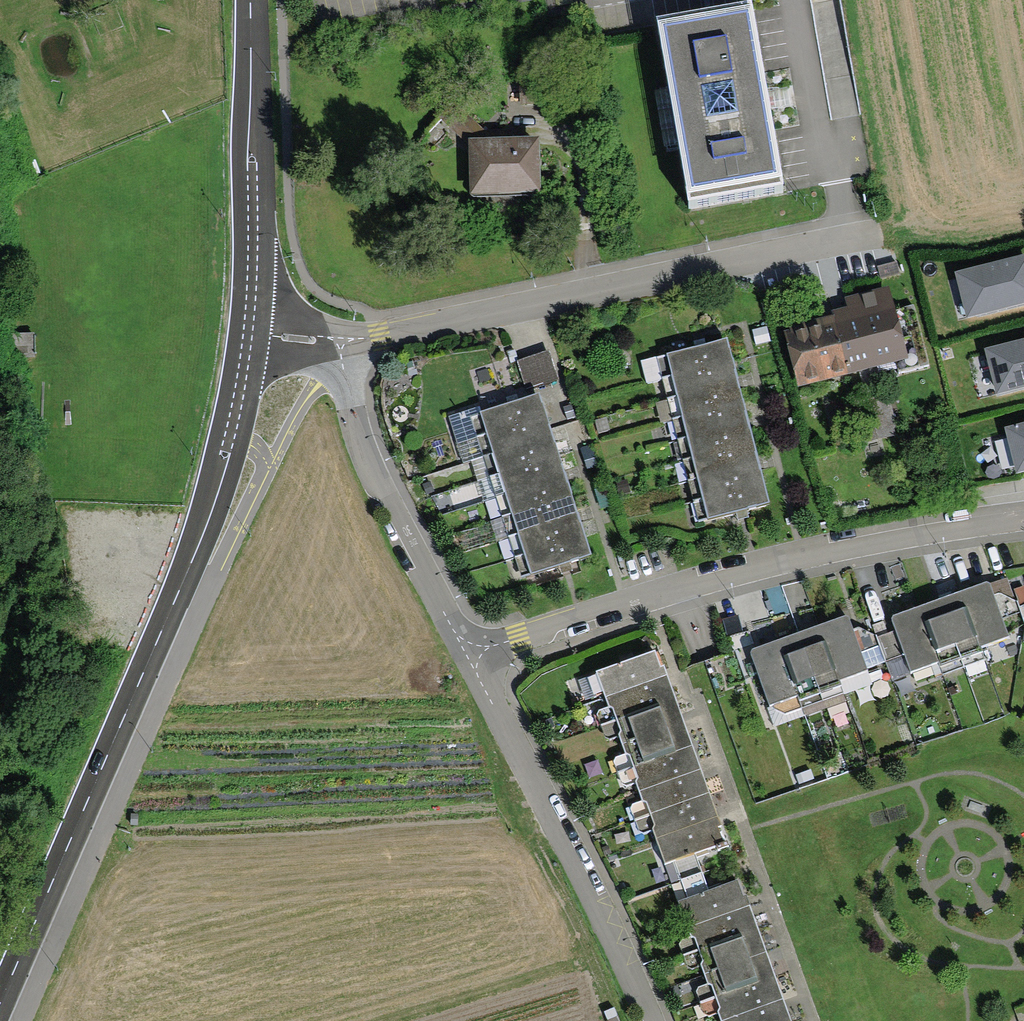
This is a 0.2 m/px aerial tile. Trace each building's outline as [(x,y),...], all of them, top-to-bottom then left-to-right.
[(751,13),(658,32),(694,214),(787,195),(751,13)] [(537,147),(474,147),(474,192),(537,192),(537,147)] [(960,279),(970,316),(1023,302),(1023,263),(960,279)] [(914,307),(788,336),(801,389),(926,360),(914,307)] [(731,366),(726,346),(656,363),(660,383),(731,366)] [(989,354),(998,394),(1023,388),(1023,346),(989,354)] [(547,358),(519,366),(527,390),(555,382),(547,358)] [(736,386),(731,366),(661,383),(666,403),(736,386)] [(741,406),(736,387),(666,404),(671,423),(741,406)] [(538,401),(470,422),(476,441),(544,419),(538,401)] [(747,426),(742,407),(671,424),(676,443),(747,426)] [(544,419),(476,441),(482,460),(550,438),(544,419)] [(752,446),(747,426),(677,443),(681,463),(752,446)] [(1010,434),(1020,470),(1023,469),(1023,430),(1010,434)] [(556,459),(550,438),(482,460),(489,480),(556,459)] [(757,465),(752,446),(682,463),(687,483),(757,465)] [(556,459),(489,480),(496,501),(563,480),(556,459)] [(763,486),(758,466),(688,483),(693,503),(763,486)] [(569,498),(563,480),(496,501),(502,520),(569,498)] [(768,506),(763,486),(693,504),(698,523),(768,506)] [(569,498),(502,520),(508,541),(576,519),(569,498)] [(583,540),(576,519),(508,541),(515,561),(583,540)] [(583,540),(515,561),(522,582),(589,561),(583,540)] [(989,581),(890,616),(911,673),(939,663),(941,666),(983,652),(981,646),(1009,636),(989,581)] [(848,615),(749,650),(769,706),(798,696),(800,701),(841,686),(839,680),(868,670),(848,615)] [(605,696),(667,675),(664,666),(660,667),(654,651),(596,671),(605,696)] [(667,675),(605,696),(613,723),(675,700),(667,675)] [(684,724),(675,700),(613,723),(622,746),(684,724)] [(684,724),(622,746),(631,772),(693,750),(684,724)] [(701,771),(693,750),(631,772),(639,792),(701,771)] [(701,771),(639,792),(648,820),(711,796),(701,771)] [(719,819),(711,796),(648,820),(656,840),(719,819)] [(719,819),(656,840),(664,863),(727,842),(719,819)] [(687,927),(749,905),(739,879),(677,900),(687,927)] [(687,927),(696,953),(758,931),(749,905),(687,927)] [(703,975),(766,953),(758,931),(696,953),(703,975)] [(703,975),(712,997),(774,975),(766,953),(703,975)] [(782,1000),(774,975),(712,997),(721,1020),(725,1020),(782,1000)] [(782,1000),(725,1020),(791,1020),(782,1000)]
